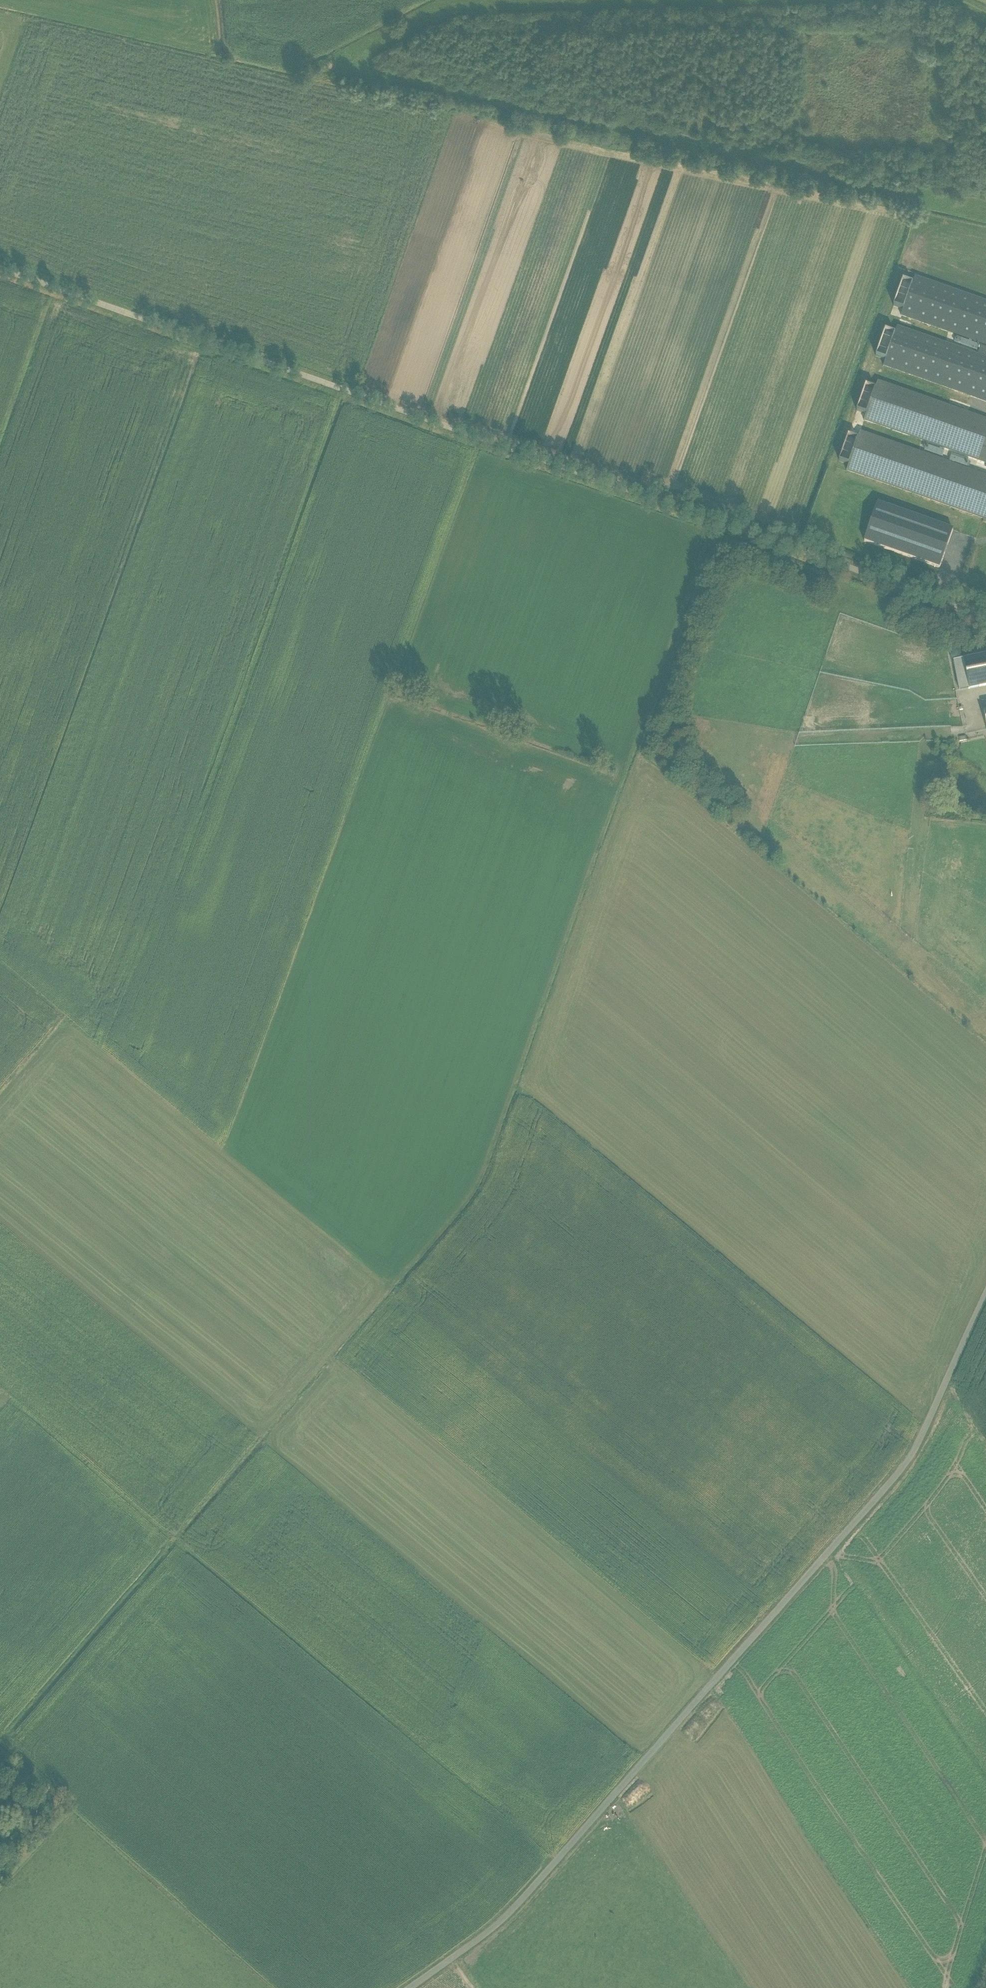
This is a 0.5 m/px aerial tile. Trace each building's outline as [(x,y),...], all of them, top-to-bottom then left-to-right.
[(916,275),(904,314),(969,334),(966,345),(899,324),(890,356),(898,358),(895,368),(985,396),(985,296),(916,275)] [(874,381),(860,422),(985,466),(985,420),(874,381)] [(985,519),(985,476),(857,432),(844,470),(985,519)] [(954,530),(876,504),(863,544),(940,570),(954,530)] [(963,662),(970,691),(985,687),(985,656),(963,662)]
